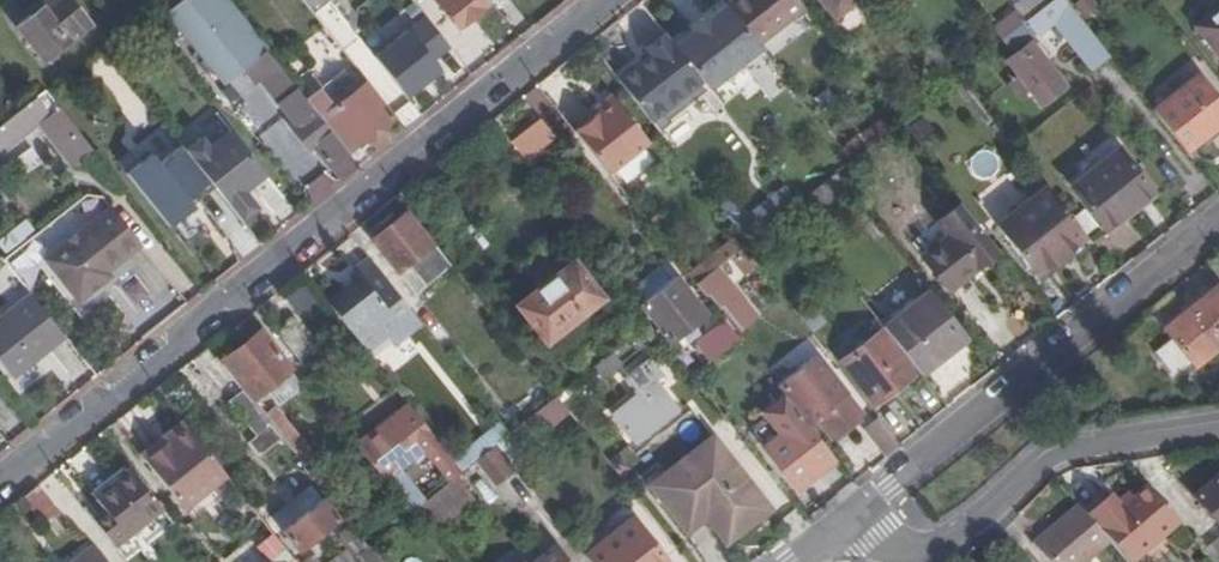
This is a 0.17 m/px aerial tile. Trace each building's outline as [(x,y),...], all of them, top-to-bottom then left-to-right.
[(89,25),(69,0),(50,0),(32,14),(15,28),(43,62),(89,25)] [(50,0),(39,0),(28,9),(32,14),(50,0)] [(183,0),(158,0),(156,1),(166,14),(183,0)] [(225,0),(183,0),(166,14),(221,84),(265,49),(225,0)] [(436,0),(431,0),(442,14),(446,11),(436,0)] [(484,0),(436,0),(446,11),(458,27),(487,3),(484,0)] [(799,0),(732,0),(726,4),(758,45),(805,7),(799,0)] [(836,16),(856,0),(823,0),(836,16)] [(1048,3),(1046,0),(1022,0),(1015,5),(1018,9),(994,28),(1003,39),(1048,3)] [(1065,0),(1052,0),(1051,1),(1048,3),(1003,39),(1000,41),(1007,49),(1032,29),(1036,34),(1054,19),(1091,66),(1107,53),(1065,0)] [(709,89),(761,48),(758,45),(726,4),(706,20),(708,22),(695,33),(693,30),(674,45),(702,80),(709,89)] [(1196,25),(1218,54),(1218,7),(1196,25)] [(423,11),(374,50),(410,95),(440,70),(433,61),(452,47),(423,11)] [(643,50),(664,33),(661,28),(639,45),(643,50)] [(651,121),(702,80),(674,45),(664,33),(643,50),(647,55),(617,79),(651,121)] [(926,56),(936,47),(928,37),(918,46),(926,56)] [(1065,87),(1029,42),(1006,61),(1018,75),(1010,82),(1020,95),(1028,89),(1042,106),(1065,87)] [(933,64),(943,56),(936,47),(926,56),(933,64)] [(363,77),(353,65),(342,74),(352,87),(363,77)] [(359,166),(306,100),(278,66),(259,81),(296,127),(292,130),(307,148),(311,145),(324,161),(326,160),(342,180),(359,166)] [(1218,125),(1218,101),(1198,75),(1153,110),(1186,151),(1202,139),(1218,125)] [(360,144),(394,116),(363,77),(352,87),(329,105),(317,90),(306,100),(359,166),(370,157),(360,144)] [(45,90),(23,108),(0,127),(0,154),(38,124),(70,164),(91,148),(45,90)] [(598,113),(615,99),(613,97),(596,111),(598,113)] [(608,174),(648,142),(615,99),(598,113),(575,131),(608,174)] [(529,164),(557,140),(538,118),(510,142),(529,164)] [(871,142),(890,126),(883,118),(864,133),(871,142)] [(1218,134),(1218,125),(1202,139),(1206,144),(1218,134)] [(199,137),(184,149),(210,182),(214,187),(241,220),(257,207),(243,191),(239,186),(246,181),(250,186),(265,174),(229,129),(207,146),(199,137)] [(852,157),(866,145),(859,136),(844,147),(852,157)] [(188,200),(210,182),(184,149),(179,144),(157,162),(150,152),(125,172),(169,227),(194,207),(192,205),(188,200)] [(24,174),(41,164),(30,148),(14,158),(24,174)] [(1106,229),(1153,191),(1119,149),(1097,166),(1093,161),(1079,172),(1068,181),(1106,229)] [(1079,172),(1073,164),(1062,174),(1068,181),(1079,172)] [(824,205),(848,186),(837,172),(813,191),(824,205)] [(246,181),(239,186),(243,191),(250,186),(246,181)] [(188,200),(192,205),(214,187),(210,182),(188,200)] [(1065,245),(1083,231),(1078,225),(1047,186),(998,226),(1037,275),(1069,250),(1065,245)] [(824,205),(813,191),(804,199),(815,212),(824,205)] [(1110,234),(1158,197),(1153,191),(1106,229),(1110,234)] [(949,289),(998,250),(961,203),(938,220),(950,234),(923,256),(949,289)] [(107,272),(141,245),(111,207),(45,259),(79,302),(101,284),(97,279),(107,272)] [(452,266),(435,246),(432,246),(406,213),(372,241),(415,295),(452,266)] [(1099,226),(1090,215),(1078,225),(1083,231),(1087,236),(1099,226)] [(1087,236),(1083,231),(1065,245),(1069,250),(1037,275),(1043,282),(1092,243),(1087,236)] [(743,247),(748,243),(740,234),(721,250),(728,259),(743,247)] [(725,278),(751,257),(743,247),(728,259),(696,284),(704,295),(707,293),(725,278)] [(696,284),(728,259),(721,250),(689,275),(696,284)] [(393,318),(407,307),(368,258),(353,270),(359,278),(353,283),(355,286),(350,290),(344,290),(327,304),(365,350),(383,335),(406,334),(393,318)] [(546,341),(601,297),(572,261),(517,305),(546,341)] [(660,265),(630,288),(643,305),(673,281),(660,265)] [(930,289),(915,270),(902,280),(917,299),(930,289)] [(101,284),(111,277),(107,272),(97,279),(101,284)] [(26,298),(19,273),(0,278),(0,281),(7,303),(26,298)] [(705,313),(677,278),(673,281),(643,305),(642,305),(660,327),(656,330),(667,343),(705,313)] [(756,317),(725,278),(707,293),(718,307),(721,304),(742,329),(756,317)] [(1218,345),(1218,286),(1218,285),(1164,328),(1172,338),(1155,352),(1176,379),(1193,365),(1218,345)] [(953,343),(965,333),(930,289),(917,299),(883,327),(921,375),(956,347),(953,343)] [(65,336),(31,294),(0,319),(0,361),(13,377),(65,336)] [(742,329),(721,304),(718,307),(738,332),(742,329)] [(813,332),(826,322),(812,305),(800,315),(813,332)] [(406,334),(420,323),(407,307),(393,318),(406,334)] [(736,334),(725,320),(716,327),(728,341),(736,334)] [(316,349),(294,321),(278,334),(300,362),(316,349)] [(657,336),(648,325),(632,338),(641,349),(657,336)] [(290,370),(259,332),(223,361),(253,399),(265,390),(288,371),(290,370)] [(913,373),(880,332),(842,362),(875,404),(913,373)] [(956,347),(968,337),(965,333),(953,343),(956,347)] [(604,377),(622,364),(614,353),(596,367),(604,377)] [(862,414),(835,379),(828,385),(822,378),(829,373),(815,355),(776,385),(784,394),(808,424),(815,418),(831,438),(862,414)] [(634,442),(677,408),(655,381),(662,375),(649,358),(624,378),(636,394),(612,414),(634,442)] [(278,404),(296,391),(297,382),(288,371),(265,390),(278,404)] [(835,379),(829,373),(822,378),(828,385),(835,379)] [(260,456),(281,439),(242,391),(229,402),(257,436),(249,442),(260,456)] [(808,424),(784,394),(763,411),(769,418),(780,433),(765,445),(764,446),(797,488),(819,471),(835,458),(808,424)] [(576,422),(556,396),(525,421),(538,437),(546,447),(576,422)] [(384,480),(423,449),(413,435),(425,426),(408,404),(356,445),(384,480)] [(313,454),(275,406),(265,414),(304,462),(313,454)] [(780,433),(769,418),(753,431),(765,445),(780,433)] [(901,445),(879,418),(865,429),(887,456),(901,445)] [(145,460),(187,426),(182,421),(140,455),(145,460)] [(510,459),(538,437),(525,421),(509,434),(497,443),(510,459)] [(497,443),(509,434),(499,422),(453,460),(462,471),(474,461),(496,444),(497,443)] [(185,511),(227,477),(187,426),(145,460),(185,511)] [(648,484),(675,517),(693,503),(700,511),(707,505),(728,532),(766,502),(712,434),(648,484)] [(517,470),(496,444),(474,461),(495,487),(517,470)] [(307,466),(317,458),(313,454),(304,462),(307,466)] [(452,479),(462,471),(453,460),(450,456),(436,467),(449,482),(452,479)] [(823,476),(839,463),(835,458),(819,471),(823,476)] [(113,545),(159,507),(131,471),(95,500),(103,510),(108,516),(97,525),(113,545)] [(423,502),(401,474),(388,485),(410,512),(415,509),(423,502)] [(432,505),(457,485),(452,479),(449,482),(427,499),(432,505)] [(298,551),(338,519),(310,485),(270,517),(298,551)] [(444,519),(469,499),(457,485),(432,505),(427,499),(423,502),(415,509),(430,528),(443,518),(444,519)] [(1200,502),(1218,524),(1218,486),(1200,502)] [(57,511),(38,487),(24,498),(43,522),(57,511)] [(1182,526),(1151,490),(1123,513),(1111,499),(1088,518),(1110,546),(1125,561),(1140,561),(1141,561),(1142,561),(1161,561),(1175,551),(1167,539),(1182,526)] [(693,503),(675,517),(687,533),(706,517),(727,544),(771,508),(766,502),(728,532),(707,505),(700,511),(693,503)] [(1078,508),(1033,546),(1047,561),(1091,561),(1110,546),(1088,518),(1078,508)] [(97,525),(108,516),(103,510),(92,519),(97,525)] [(633,520),(586,557),(590,561),(666,561),(633,520)] [(368,547),(350,525),(339,534),(349,547),(330,561),(348,561),(358,554),(368,547)] [(272,533),(258,545),(269,559),(284,547),(272,533)] [(94,546),(75,561),(107,561),(94,546)] [(565,560),(554,546),(534,561),(563,561),(565,560)] [(368,547),(358,554),(365,561),(380,561),(368,547)]
